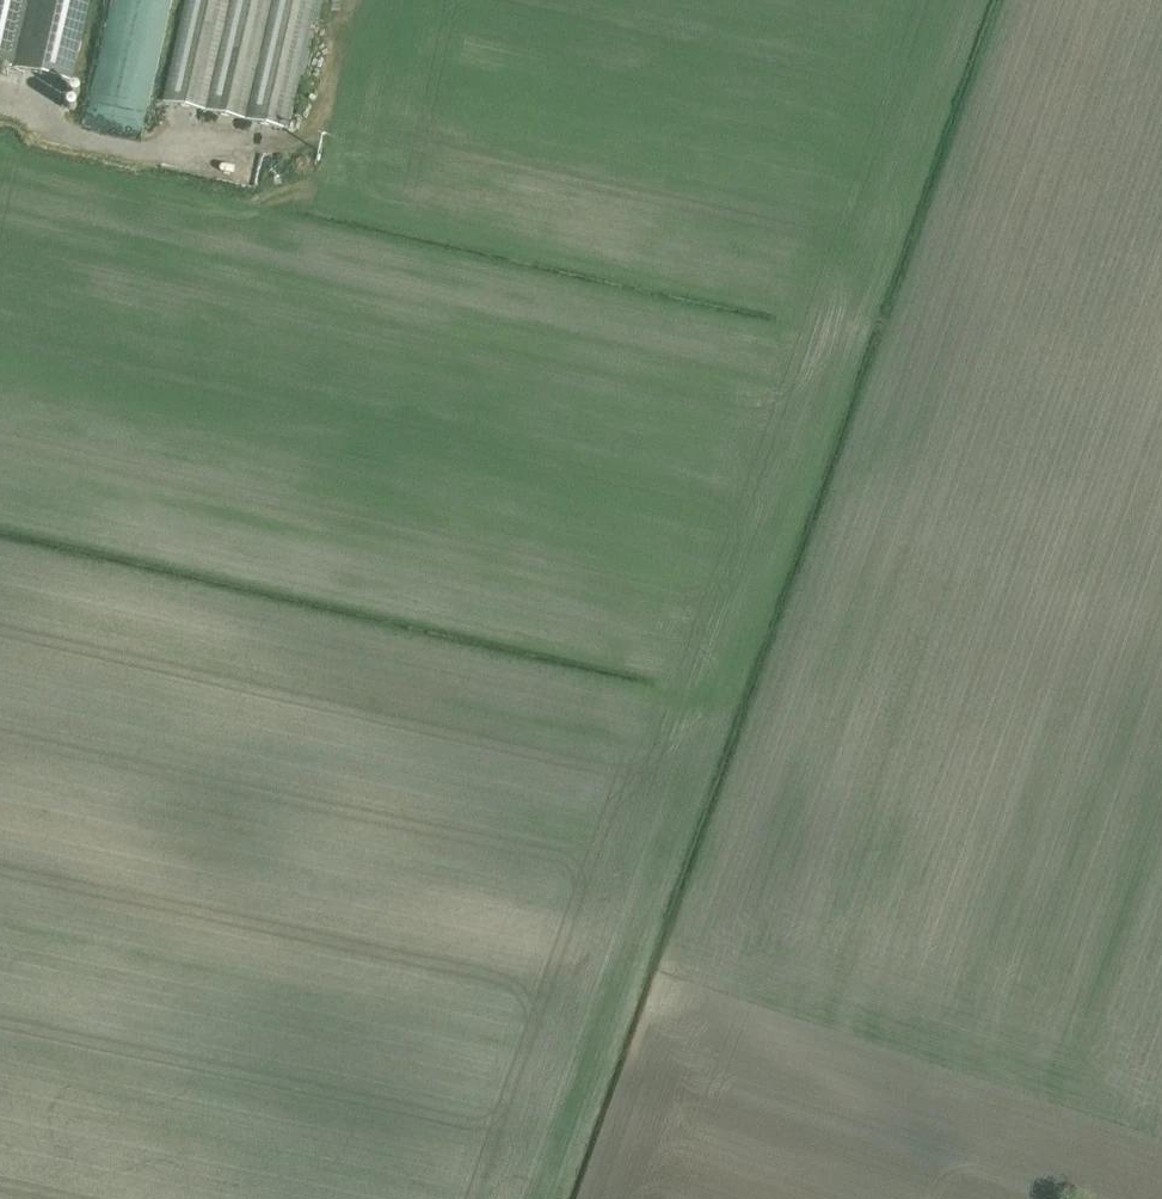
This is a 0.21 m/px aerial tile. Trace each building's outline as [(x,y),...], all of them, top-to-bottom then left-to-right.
[(69,81),(88,0),(0,0),(0,65),(69,81)] [(165,102),(286,130),(315,0),(188,0),(165,102)]
